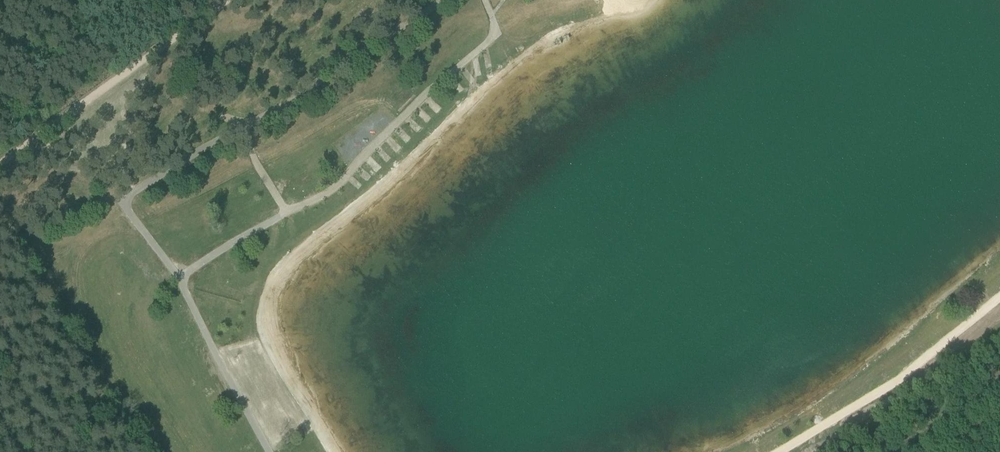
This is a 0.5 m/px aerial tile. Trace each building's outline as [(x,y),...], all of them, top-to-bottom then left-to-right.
[(238,341),(238,333),(228,333),(229,342),(238,341)]
